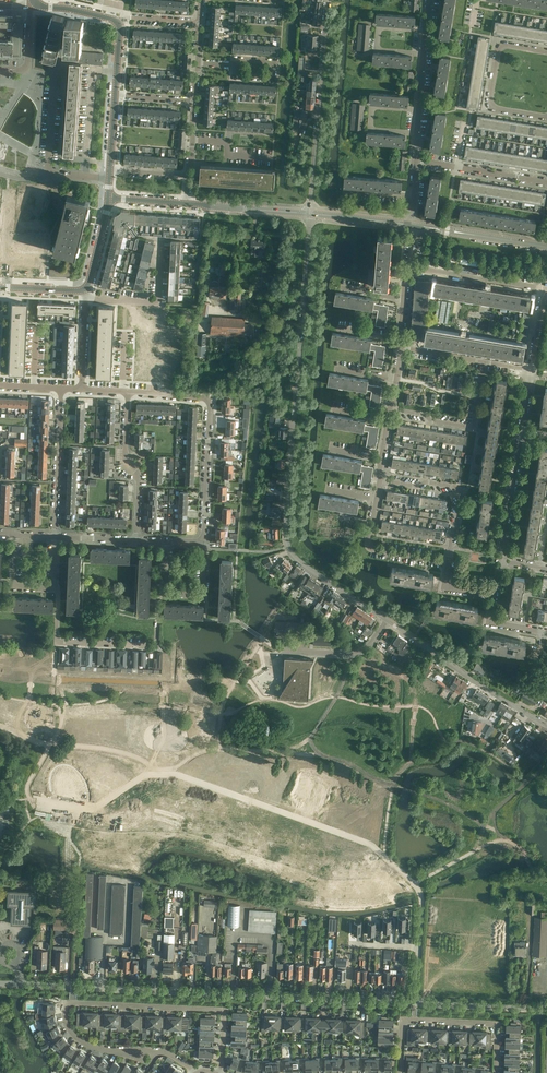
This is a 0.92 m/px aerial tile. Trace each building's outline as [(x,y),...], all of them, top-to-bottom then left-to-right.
[(452,21),(455,2),(445,0),(442,19),(452,21)] [(60,47),(65,48),(65,50),(69,51),(71,51),(81,52),(81,50),(82,48),(82,41),(86,20),(81,19),(81,21),(67,20),(67,23),(65,23),(66,21),(65,21),(64,20),(65,17),(53,14),(43,57),(43,58),(43,61),(54,64),(54,62),(56,63),(57,59),(58,59),(58,58),(57,58),(60,47)] [(376,24),(381,24),(395,25),(396,15),(377,14),(376,21),(375,22),(376,22),(376,24)] [(395,25),(414,27),(414,26),(415,26),(415,24),(414,24),(415,17),(396,15),(395,25)] [(7,17),(6,27),(11,27),(11,21),(16,21),(16,16),(16,18),(12,17),(12,16),(11,16),(7,16),(7,17)] [(452,21),(442,19),(439,38),(448,39),(452,21)] [(11,27),(11,32),(20,33),(20,22),(21,22),(21,21),(16,21),(11,21),(11,27)] [(494,30),(493,33),(500,34),(502,23),(501,23),(495,22),(494,29),(494,30)] [(507,35),(509,24),(508,24),(503,23),(502,23),(500,34),(507,35)] [(358,37),(369,38),(370,25),(359,24),(358,37)] [(513,36),(515,25),(514,25),(510,24),(509,24),(507,35),(513,36)] [(520,37),(522,26),(521,26),(516,25),(515,25),(513,36),(520,37)] [(526,38),(528,27),(527,27),(523,26),(522,26),(520,37),(526,38)] [(533,39),(535,28),(533,28),(529,27),(528,27),(526,38),(533,39)] [(539,40),(541,29),(540,29),(536,28),(535,28),(533,39),(539,40)] [(11,40),(0,40),(0,54),(19,55),(20,33),(11,32),(11,40)] [(307,35),(306,48),(317,49),(318,36),(307,35)] [(369,38),(358,37),(357,50),(368,51),(369,38)] [(478,37),(477,43),(489,45),(490,38),(487,38),(486,38),(478,37)] [(477,49),(476,50),(488,52),(489,45),(477,43),(477,49)] [(476,51),(475,56),(487,58),(488,52),(476,50),(476,51)] [(393,55),(373,53),(373,54),(373,56),(373,63),(392,65),(393,55)] [(412,56),(393,55),(392,65),(411,66),(412,59),(412,58),(412,56)] [(447,76),(450,57),(440,56),(437,75),(447,76)] [(474,62),(474,63),(485,65),(487,58),(475,56),(474,62)] [(299,57),(298,76),(307,77),(308,72),(304,72),(305,57),(299,57)] [(76,151),(82,64),(70,63),(64,155),(74,156),(76,156),(76,151)] [(474,64),(473,69),(484,71),(485,65),(474,63),(474,64)] [(472,75),(472,76),(483,78),(484,71),(473,69),(472,75)] [(447,76),(437,75),(434,94),(444,95),(447,76)] [(472,77),(471,82),(482,84),(483,78),(472,76),(472,77)] [(306,90),(315,91),(316,79),(311,79),(310,84),(306,83),(306,90)] [(470,87),(470,89),(481,90),(482,84),(471,82),(470,87)] [(470,90),(469,95),(480,97),(481,90),(470,89),(470,90)] [(369,103),(389,105),(389,95),(370,93),(370,101),(369,101),(369,102),(370,102),(369,103)] [(389,105),(408,106),(408,105),(408,104),(409,96),(389,95),(389,105)] [(468,100),(468,102),(479,103),(480,97),(469,95),(468,100)] [(468,103),(467,108),(474,110),(475,110),(478,110),(479,103),(468,102),(468,103)] [(352,116),(363,117),(364,104),(353,104),(352,116)] [(308,111),(302,110),(294,110),(292,130),(297,130),(299,117),(307,117),(308,111)] [(446,113),(436,112),(433,131),(443,133),(446,113)] [(363,117),(352,116),(351,129),(362,130),(363,117)] [(477,119),(476,127),(482,128),(483,128),(485,117),(478,116),(477,118),(477,119)] [(485,117),(483,128),(484,128),(489,129),(491,118),(485,117)] [(491,118),(489,129),(494,130),(496,130),(498,119),(491,118)] [(498,119),(496,130),(497,131),(502,131),(504,120),(498,119)] [(504,120),(502,131),(507,132),(509,132),(510,121),(504,120)] [(510,121),(509,132),(510,133),(515,134),(517,122),(510,121)] [(517,122),(515,134),(519,134),(520,134),(522,135),(523,123),(517,122)] [(523,123),(522,135),(523,135),(528,136),(530,124),(523,123)] [(530,124),(528,136),(533,137),(534,137),(536,125),(530,124)] [(536,125),(534,137),(536,137),(541,138),(543,126),(536,125)] [(443,133),(433,131),(430,150),(440,151),(443,133)] [(386,134),(367,133),(367,134),(366,134),(366,135),(367,135),(366,142),(385,144),(386,134)] [(405,136),(386,134),(385,144),(405,146),(405,138),(406,138),(406,137),(405,137),(405,136)] [(465,156),(464,157),(471,159),(473,147),(472,147),(466,146),(465,154),(465,155),(465,156)] [(473,147),(471,159),(478,160),(479,148),(474,147),(473,147)] [(479,148),(478,160),(484,161),(486,149),(485,149),(479,148)] [(486,149),(484,161),(490,162),(492,151),(487,150),(486,149)] [(492,151),(490,162),(497,163),(499,152),(498,151),(492,151)] [(499,152),(497,163),(503,164),(505,153),(500,152),(499,152)] [(505,153),(503,164),(510,165),(512,154),(511,154),(505,153)] [(512,154),(510,165),(516,166),(518,155),(513,154),(512,154)] [(518,155),(516,166),(523,167),(525,156),(523,156),(518,155)] [(525,156),(523,167),(529,168),(531,157),(526,156),(525,156)] [(531,157),(529,168),(536,169),(538,158),(536,158),(531,157)] [(538,158),(536,169),(542,170),(544,159),(539,158),(538,158)] [(200,180),(200,182),(219,184),(219,183),(219,182),(243,184),(259,185),(259,186),(272,187),(272,185),(272,184),(274,184),(274,174),(273,174),(273,172),(273,170),(226,167),(204,166),(204,165),(201,165),(201,167),(203,167),(202,177),(202,180),(200,180)] [(364,178),(356,177),(345,176),(344,184),(344,185),(344,186),(363,188),(363,187),(364,178)] [(428,195),(437,197),(441,178),(431,176),(428,195)] [(363,188),(382,189),(382,179),(364,178),(363,187),(363,188)] [(382,189),(401,191),(401,189),(402,188),(401,188),(402,181),(382,179),(382,189)] [(460,183),(459,191),(466,192),(468,181),(461,179),(460,182),(460,183)] [(468,181),(466,192),(470,193),(471,193),(472,193),(474,182),(468,181)] [(474,182),(472,193),(473,193),(479,194),(480,183),(474,182)] [(480,183),(479,194),(484,195),(485,195),(487,184),(480,183)] [(487,184),(485,195),(486,195),(491,196),(493,185),(487,184)] [(9,207),(9,201),(33,207),(36,194),(0,185),(0,206),(9,207)] [(493,185),(491,196),(497,197),(498,197),(500,186),(493,185)] [(500,186),(498,197),(499,197),(504,198),(506,187),(500,186)] [(506,187),(504,198),(510,199),(511,199),(513,188),(506,187)] [(513,188),(511,199),(512,200),(517,200),(519,189),(513,188)] [(519,189),(517,200),(523,201),(524,201),(526,190),(519,189)] [(526,190),(524,201),(525,202),(530,203),(532,191),(526,190)] [(532,191),(530,203),(536,203),(537,204),(539,192),(532,191)] [(539,192),(537,204),(538,204),(543,205),(545,197),(545,196),(545,193),(539,192)] [(434,215),(435,213),(437,197),(428,195),(425,214),(434,215)] [(64,213),(63,215),(54,251),(68,254),(64,270),(50,269),(49,276),(70,277),(75,256),(76,256),(89,202),(68,197),(66,206),(64,206),(59,211),(59,212),(64,213)] [(479,212),(460,209),(459,219),(477,222),(479,212)] [(498,215),(479,212),(477,222),(496,225),(498,215)] [(517,218),(498,215),(496,225),(515,228),(517,218)] [(535,221),(517,218),(515,228),(534,231),(535,221)] [(123,237),(125,231),(114,228),(115,229),(114,234),(123,237)] [(122,242),(123,237),(114,234),(112,240),(122,242)] [(392,237),(378,236),(378,237),(380,237),(376,286),(374,285),(374,286),(388,287),(392,237)] [(146,239),(144,248),(154,250),(155,244),(153,244),(154,241),(146,239)] [(121,248),(122,242),(112,240),(111,246),(121,248)] [(258,248),(264,248),(265,240),(252,240),(252,254),(258,254),(258,248)] [(119,254),(121,248),(111,246),(110,251),(119,254)] [(144,248),(143,253),(152,256),(154,250),(144,248)] [(118,259),(119,254),(110,251),(108,257),(118,259)] [(151,262),(152,256),(143,253),(141,259),(151,262)] [(116,265),(118,259),(108,257),(107,263),(116,265)] [(141,259),(140,265),(149,267),(151,262),(141,259)] [(115,271),(116,265),(107,263),(105,268),(115,271)] [(140,265),(138,271),(148,273),(149,267),(140,265)] [(113,277),(115,271),(105,268),(104,274),(113,277)] [(147,279),(148,273),(138,271),(137,276),(147,279)] [(104,274),(102,280),(112,282),(113,277),(104,274)] [(145,284),(147,279),(137,276),(136,282),(145,284)] [(413,294),(414,294),(414,299),(412,299),(412,301),(414,302),(413,306),(412,306),(411,309),(413,309),(413,313),(411,313),(411,316),(412,316),(412,320),(411,320),(410,323),(412,323),(411,328),(410,327),(410,330),(411,330),(411,338),(410,342),(419,342),(419,339),(424,339),(426,331),(427,329),(426,329),(429,289),(433,289),(433,285),(424,284),(424,281),(424,277),(416,277),(415,280),(415,284),(414,292),(413,292),(413,294)] [(433,285),(433,289),(432,293),(531,309),(533,295),(532,295),(532,297),(435,281),(435,279),(434,279),(433,285)] [(112,282),(102,280),(101,286),(111,288),(112,282)] [(230,291),(230,290),(226,290),(226,287),(218,286),(218,282),(216,281),(214,281),(212,282),(211,286),(210,286),(210,295),(210,297),(212,298),(218,299),(220,297),(220,296),(226,296),(227,291),(230,291)] [(144,290),(145,284),(136,282),(134,288),(144,290)] [(227,291),(226,296),(231,296),(230,301),(231,301),(230,310),(240,311),(241,292),(230,291),(227,291)] [(353,306),(355,296),(347,294),(344,294),(336,293),(336,292),(334,303),(338,304),(338,303),(353,306)] [(374,303),(375,299),(374,299),(366,298),(366,297),(363,297),(355,296),(353,306),(372,309),(373,309),(374,303)] [(8,373),(8,374),(23,374),(24,374),(24,362),(22,361),(22,358),(22,350),(23,343),(23,342),(23,335),(23,334),(23,327),(23,326),(24,319),(24,316),(26,316),(27,303),(11,302),(10,318),(10,323),(12,323),(12,326),(10,326),(10,331),(11,331),(11,334),(9,334),(9,339),(11,339),(11,341),(11,342),(9,342),(9,347),(11,347),(11,349),(9,349),(9,350),(9,354),(10,355),(10,357),(8,357),(8,358),(8,373)] [(38,305),(38,317),(41,317),(46,317),(46,315),(46,304),(42,304),(38,303),(38,305)] [(374,303),(373,309),(378,310),(377,316),(372,315),(371,317),(376,318),(375,326),(385,327),(386,321),(387,321),(387,316),(389,306),(374,303)] [(96,377),(96,378),(98,378),(112,378),(113,365),(110,365),(111,362),(111,354),(111,346),(112,338),(112,331),(112,323),(112,319),(115,320),(115,308),(115,307),(101,306),(99,306),(99,319),(99,322),(98,326),(98,327),(100,327),(100,330),(98,330),(98,335),(100,335),(100,338),(98,338),(98,342),(98,343),(100,343),(99,346),(98,345),(98,346),(97,350),(99,351),(99,353),(97,353),(97,354),(97,358),(99,358),(99,361),(97,361),(97,362),(96,377)] [(244,336),(244,333),(245,324),(245,318),(212,316),(210,334),(244,336)] [(254,324),(245,324),(244,333),(254,334),(254,324)] [(426,331),(424,339),(424,343),(522,359),(525,345),(524,345),(524,347),(426,331)] [(350,346),(352,336),(344,335),(344,334),(341,334),(333,333),(333,332),(331,343),(335,344),(350,346)] [(195,345),(206,345),(206,334),(196,333),(195,345)] [(371,344),(371,339),(363,338),(363,337),(360,337),(352,336),(350,346),(369,349),(369,350),(370,350),(371,344)] [(371,344),(370,350),(374,351),(373,356),(369,355),(368,358),(373,359),(372,366),(382,368),(383,362),(384,356),(385,346),(371,344)] [(198,346),(197,356),(205,356),(206,346),(198,346)] [(253,353),(252,360),(258,361),(258,358),(264,358),(264,354),(253,353)] [(347,387),(349,377),(341,375),(338,374),(338,375),(330,373),(329,373),(328,384),(332,385),(332,384),(347,387)] [(347,387),(364,390),(366,390),(367,390),(368,384),(368,379),(368,380),(360,378),(357,378),(349,377),(347,387)] [(507,382),(497,380),(496,388),(495,387),(494,391),(495,391),(494,398),(504,400),(505,392),(506,392),(506,389),(505,389),(507,382)] [(379,408),(379,405),(380,402),(381,397),(382,387),(368,384),(367,390),(372,391),(371,397),(366,396),(365,398),(370,399),(369,407),(379,408)] [(491,416),(501,418),(502,410),(503,411),(503,407),(502,407),(504,400),(494,398),(493,405),(492,405),(491,409),(492,409),(491,416)] [(250,407),(246,406),(242,406),(242,409),(246,410),(245,416),(249,416),(250,409),(250,407)] [(344,427),(346,417),(338,416),(338,415),(335,415),(327,414),(326,414),(325,424),(329,425),(344,427)] [(501,418),(491,416),(490,423),(489,423),(488,426),(489,427),(488,434),(498,436),(499,428),(500,428),(500,425),(499,425),(501,418)] [(365,425),(365,420),(357,419),(357,418),(354,418),(346,417),(344,427),(363,430),(363,431),(365,425)] [(362,436),(362,438),(367,439),(366,447),(375,449),(377,443),(378,437),(377,437),(379,427),(365,425),(363,431),(368,432),(367,437),(362,436)] [(412,427),(405,426),(404,435),(410,436),(412,427)] [(289,428),(282,427),(281,431),(277,430),(276,436),(288,437),(289,428)] [(418,428),(412,427),(410,436),(410,439),(416,440),(417,437),(418,428)] [(432,430),(425,429),(423,438),(430,439),(432,430)] [(430,439),(437,440),(438,431),(432,430),(430,439)] [(445,432),(438,431),(437,440),(443,441),(445,432)] [(451,433),(445,432),(443,441),(450,442),(451,433)] [(458,435),(451,433),(450,442),(457,443),(458,435)] [(485,444),(486,444),(485,452),(495,453),(496,446),(497,446),(497,443),(496,443),(498,436),(488,434),(487,441),(486,441),(485,444)] [(458,435),(457,443),(466,445),(468,436),(458,435)] [(546,467),(546,449),(541,448),(540,455),(539,455),(539,458),(540,458),(538,466),(546,467)] [(495,453),(485,452),(484,459),(483,459),(482,462),(483,462),(482,470),(492,471),(493,464),(494,464),(494,461),(495,453)] [(341,468),(343,457),(335,456),(332,455),(331,456),(324,454),(323,454),(321,465),(326,466),(326,465),(341,468)] [(361,465),(362,460),(362,461),(354,459),(351,458),(351,459),(343,457),(341,468),(360,471),(361,465)] [(287,458),(280,458),(280,462),(275,462),(275,467),(279,467),(287,467),(287,458)] [(398,468),(399,459),(393,458),(391,467),(398,468)] [(406,461),(399,459),(398,468),(404,469),(406,461)] [(404,469),(411,470),(413,462),(406,461),(404,469)] [(418,472),(424,473),(426,464),(419,463),(418,472)] [(424,473),(431,474),(432,465),(426,464),(424,473)] [(361,465),(360,471),(363,472),(362,477),(359,477),(359,479),(361,480),(360,487),(370,489),(371,483),(372,477),(373,467),(361,465)] [(446,467),(439,466),(437,475),(444,476),(446,467)] [(538,466),(537,473),(536,473),(536,476),(537,476),(536,484),(545,485),(546,478),(546,474),(546,467),(538,466)] [(444,476),(451,477),(452,468),(446,467),(444,476)] [(452,468),(451,477),(458,478),(459,469),(452,468)] [(492,471),(482,470),(481,477),(480,477),(479,480),(480,480),(479,487),(489,489),(490,482),(491,482),(491,479),(491,478),(492,471)] [(225,471),(225,482),(229,482),(229,478),(233,478),(233,472),(225,471)] [(533,501),(542,503),(543,496),(545,496),(545,493),(544,492),(545,485),(536,484),(534,491),(533,491),(533,494),(534,494),(533,501)] [(387,491),(386,499),(393,500),(394,492),(387,491)] [(401,493),(394,492),(393,500),(399,502),(401,493)] [(399,502),(406,503),(408,494),(401,493),(399,502)] [(338,508),(340,498),(332,497),(332,496),(329,496),(321,495),(321,494),(320,494),(318,505),(323,506),(338,508)] [(414,495),(413,504),(419,505),(421,496),(414,495)] [(340,498),(338,508),(357,511),(357,512),(359,501),(351,500),(351,499),(348,499),(340,498)] [(440,499),(439,508),(446,509),(447,500),(440,499)] [(480,517),(490,519),(491,512),(492,509),(491,509),(492,501),(483,500),(481,507),(480,507),(480,510),(481,510),(480,514),(480,517)] [(530,519),(540,520),(541,513),(542,514),(542,510),(541,510),(542,503),(533,501),(531,509),(531,508),(530,511),(531,512),(530,519)] [(271,507),(270,516),(280,517),(281,508),(271,507)] [(489,530),(489,527),(489,526),(488,526),(490,519),(480,517),(479,524),(478,524),(477,528),(478,528),(477,535),(487,537),(488,529),(489,530)] [(528,526),(527,528),(527,529),(528,529),(527,537),(537,538),(538,531),(539,531),(539,528),(538,528),(540,520),(530,519),(529,526),(528,526)] [(387,531),(389,522),(382,521),(381,530),(387,531)] [(389,522),(387,531),(394,532),(396,523),(389,522)] [(396,523),(394,532),(401,533),(402,524),(396,523)] [(402,524),(401,533),(407,534),(409,525),(402,524)] [(407,534),(414,535),(415,526),(409,525),(407,534)] [(414,535),(420,536),(422,527),(415,526),(414,535)] [(278,527),(268,527),(263,528),(263,532),(268,532),(268,539),(277,538),(277,540),(279,540),(278,527)] [(422,527),(420,536),(427,537),(429,529),(422,527)] [(429,529),(427,537),(434,538),(435,530),(429,529)] [(435,530),(434,538),(441,540),(441,535),(444,535),(445,531),(435,530)] [(525,544),(524,546),(524,547),(525,547),(524,555),(534,556),(535,549),(536,549),(536,546),(535,546),(537,538),(527,537),(526,544),(525,544)] [(103,548),(101,548),(100,548),(100,550),(92,549),(92,560),(110,561),(111,550),(103,550),(103,548)] [(110,561),(120,561),(130,561),(130,551),(122,551),(122,549),(119,549),(119,551),(111,550),(110,561)] [(70,554),(70,567),(70,573),(80,574),(81,554),(70,554)] [(273,564),(269,556),(263,560),(267,567),(273,564)] [(141,557),(140,568),(140,576),(150,577),(151,557),(141,557)] [(283,558),(277,564),(280,566),(281,564),(284,567),(282,570),(288,574),(289,573),(293,567),(283,558)] [(222,561),(221,572),(221,580),(232,580),(232,561),(222,561)] [(300,574),(302,571),(300,570),(301,569),(297,566),(290,575),(294,578),(298,573),(300,574)] [(434,574),(392,567),(390,579),(432,585),(431,590),(438,591),(440,577),(434,576),(434,574)] [(79,593),(80,584),(80,574),(70,573),(69,592),(79,593)] [(149,596),(150,587),(150,577),(140,576),(139,595),(149,596)] [(308,591),(315,580),(310,576),(308,578),(305,576),(298,585),(308,591)] [(512,595),(521,596),(523,589),(524,589),(524,586),(523,586),(524,578),(515,577),(514,584),(513,584),(512,587),(513,587),(512,595)] [(231,599),(231,589),(232,580),(221,580),(220,599),(231,599)] [(315,580),(308,591),(317,598),(323,588),(319,586),(321,584),(315,580)] [(328,597),(325,601),(330,605),(332,602),(333,602),(334,600),(334,599),(338,593),(333,590),(333,591),(330,590),(326,596),(328,597)] [(69,592),(68,604),(68,611),(78,612),(79,593),(69,592)] [(334,600),(333,602),(341,608),(346,600),(338,593),(334,599),(334,600)] [(148,615),(149,604),(149,596),(139,595),(138,614),(148,615)] [(521,596),(512,595),(511,602),(510,602),(509,605),(510,605),(509,613),(518,614),(520,607),(521,607),(521,604),(520,603),(521,596)] [(13,609),(24,609),(32,610),(33,599),(25,599),(25,597),(22,597),(22,599),(14,598),(13,609)] [(32,610),(42,610),(48,610),(51,610),(52,600),(48,600),(44,600),(44,598),(41,598),(41,600),(33,599),(32,610)] [(230,618),(231,599),(220,599),(219,618),(230,618)] [(475,624),(482,625),(484,610),(478,609),(478,607),(473,607),(473,606),(472,606),(436,600),(434,612),(476,619),(475,624)] [(165,616),(176,616),(184,616),(184,606),(177,605),(177,604),(173,604),(173,605),(165,605),(165,616)] [(184,616),(192,617),(203,617),(203,607),(196,606),(196,605),(192,605),(192,606),(184,606),(184,616)] [(368,615),(357,607),(352,615),(360,620),(362,616),(366,619),(368,615)] [(345,613),(340,620),(344,622),(348,615),(345,613)] [(371,625),(375,619),(368,615),(366,619),(362,616),(360,620),(368,625),(369,624),(371,625)] [(367,627),(363,633),(361,636),(367,641),(371,635),(370,634),(372,630),(367,627)] [(392,653),(403,637),(399,634),(396,637),(395,637),(393,640),(393,641),(391,642),(394,644),(392,648),(389,646),(387,649),(392,653)] [(331,639),(323,638),(323,635),(315,635),(314,638),(313,637),(313,645),(330,646),(331,639)] [(530,659),(532,645),(525,644),(526,642),(520,641),(520,640),(519,640),(519,641),(484,635),(482,646),(524,653),(523,658),(530,659)] [(406,643),(407,641),(403,637),(392,653),(399,657),(401,654),(402,654),(403,654),(404,654),(405,654),(405,653),(410,646),(406,643)] [(69,648),(60,648),(59,665),(69,665),(69,648)] [(71,654),(71,662),(72,662),(73,662),(72,666),(76,666),(79,666),(81,666),(82,649),(73,648),(73,654),(71,654)] [(93,650),(86,650),(86,660),(85,660),(85,664),(86,664),(86,666),(92,667),(93,650)] [(117,668),(121,668),(126,669),(127,651),(117,651),(117,668)] [(163,652),(162,652),(157,652),(157,658),(154,658),(154,661),(154,669),(162,669),(163,652)] [(308,699),(310,666),(314,659),(311,659),(285,657),(284,666),(284,671),(283,676),(283,690),(278,697),(308,699)] [(481,676),(484,671),(487,673),(488,670),(486,669),(486,668),(477,663),(473,670),(472,670),(481,676)] [(462,679),(456,676),(454,680),(452,679),(449,683),(447,686),(448,689),(453,692),(455,689),(457,687),(458,687),(459,686),(457,685),(458,683),(459,684),(462,679)] [(438,679),(436,682),(445,688),(447,684),(438,679)] [(457,687),(455,689),(460,693),(461,691),(463,693),(467,686),(465,685),(467,682),(462,679),(459,684),(458,683),(457,685),(459,686),(458,687),(457,687)] [(477,689),(474,694),(486,702),(489,697),(477,689)] [(533,698),(524,693),(521,698),(530,703),(533,698)] [(503,714),(504,713),(505,711),(508,706),(501,702),(496,710),(503,714)] [(505,711),(504,713),(510,717),(515,710),(508,706),(505,711)] [(482,722),(473,721),(472,732),(478,733),(479,728),(481,729),(482,722)] [(519,745),(521,743),(525,746),(529,740),(527,738),(527,737),(527,736),(531,730),(524,725),(513,740),(519,745)] [(531,747),(534,749),(536,751),(541,755),(544,751),(546,747),(546,739),(545,738),(542,742),(538,738),(531,747)] [(172,819),(168,819),(168,828),(173,828),(173,825),(179,825),(179,813),(181,813),(181,811),(171,811),(171,818),(172,818),(172,819)] [(179,825),(179,827),(186,827),(186,830),(191,830),(191,822),(187,822),(187,813),(181,813),(179,813),(179,825)] [(146,818),(138,818),(138,824),(139,824),(139,832),(140,832),(145,832),(145,835),(150,835),(150,827),(146,827),(146,818)] [(131,834),(127,834),(127,843),(132,843),(132,838),(140,838),(140,832),(139,832),(139,824),(138,824),(130,824),(130,831),(131,831),(131,834)] [(224,824),(213,824),(213,832),(215,832),(215,838),(223,838),(223,841),(227,841),(227,832),(224,832),(224,824)] [(240,840),(236,841),(236,849),(241,849),(241,846),(247,846),(247,834),(248,834),(248,832),(238,832),(238,839),(240,839),(240,840)] [(247,846),(247,849),(254,849),(254,851),(259,851),(259,843),(255,843),(255,841),(256,841),(256,834),(248,834),(247,834),(247,846)] [(100,842),(100,853),(108,853),(108,851),(113,851),(113,853),(118,853),(118,844),(114,844),(114,840),(107,840),(107,842),(100,842)] [(272,851),(266,851),(266,859),(274,859),(274,857),(281,857),(281,852),(283,852),(283,846),(281,846),(281,842),(272,842),(272,851)] [(301,860),(297,860),(297,868),(302,868),(302,865),(307,865),(308,865),(308,853),(309,853),(309,851),(301,851),(301,860)] [(308,865),(307,865),(307,867),(314,867),(314,871),(320,871),(320,863),(316,863),(316,860),(317,860),(317,853),(309,853),(308,853),(308,865)] [(331,869),(327,869),(327,878),(333,878),(333,875),(340,875),(340,869),(342,869),(342,861),(331,861),(331,869)] [(359,874),(353,874),(353,883),(360,883),(360,879),(365,879),(365,882),(373,882),(373,871),(367,871),(367,869),(359,869),(359,874)] [(86,958),(102,959),(102,953),(102,937),(90,936),(93,874),(87,873),(84,936),(86,936),(86,958)] [(100,875),(97,929),(104,929),(106,875),(100,875)] [(55,884),(46,884),(46,891),(48,891),(48,898),(55,898),(55,884)] [(112,885),(110,934),(117,935),(123,935),(126,885),(112,885)] [(134,885),(131,947),(137,947),(140,947),(143,886),(134,885)] [(35,892),(8,890),(7,905),(12,905),(12,906),(11,906),(11,923),(29,924),(30,907),(29,907),(29,906),(34,906),(35,892)] [(228,905),(227,926),(239,927),(241,906),(228,905)] [(277,911),(250,909),(248,931),(275,933),(277,911)] [(190,923),(189,939),(197,940),(198,924),(198,912),(192,911),(191,918),(192,918),(191,923),(190,923)] [(533,956),(546,956),(546,934),(546,918),(546,912),(541,912),(541,918),(534,918),(534,937),(533,956)] [(298,916),(298,926),(301,927),(301,924),(306,924),(307,918),(304,918),(304,916),(298,916)] [(399,917),(398,930),(408,930),(409,920),(406,920),(406,918),(399,917)] [(329,918),(329,931),(334,931),(336,931),(337,919),(329,918)] [(384,920),(383,932),(393,933),(394,922),(391,922),(391,920),(384,920)] [(351,923),(351,934),(361,934),(362,922),(354,922),(354,923),(351,923)] [(368,922),(367,934),(378,935),(378,924),(376,924),(376,923),(368,922)] [(163,957),(169,957),(173,958),(174,942),(174,936),(164,935),(163,957)] [(207,951),(212,951),(216,951),(217,936),(210,935),(198,935),(197,950),(200,950),(206,951),(207,951)] [(527,942),(514,941),(514,955),(526,955),(527,946),(526,946),(527,942)] [(35,945),(34,959),(35,959),(35,954),(38,954),(38,967),(46,967),(47,951),(39,951),(39,950),(39,946),(35,945)] [(65,947),(65,952),(57,951),(56,968),(56,967),(64,968),(65,955),(68,955),(68,960),(69,960),(69,947),(65,947)] [(108,970),(117,970),(117,962),(113,962),(113,957),(109,957),(109,961),(108,970)] [(155,958),(144,958),(143,972),(152,972),(152,967),(154,967),(155,958)] [(94,959),(85,959),(85,971),(94,972),(94,959)] [(347,960),(345,960),(336,959),(335,966),(339,966),(339,969),(338,969),(338,980),(345,980),(346,969),(346,966),(347,960)] [(163,972),(173,973),(173,967),(173,963),(163,963),(163,972)] [(258,977),(265,977),(265,968),(267,968),(267,963),(257,963),(257,968),(259,968),(258,977)] [(276,977),(284,978),(284,970),(285,970),(285,963),(277,963),(277,969),(276,977)] [(54,1015),(54,1010),(55,1010),(55,1007),(56,1007),(56,1004),(56,1003),(54,1003),(54,1002),(49,1001),(49,1003),(43,1003),(43,1013),(36,1013),(36,1019),(43,1018),(43,1017),(54,1015)] [(234,1021),(247,1021),(247,1013),(243,1013),(243,1009),(237,1009),(237,1012),(233,1012),(233,1018),(234,1018),(234,1021)] [(91,1025),(91,1013),(84,1012),(84,1013),(77,1013),(77,1026),(84,1026),(84,1025),(91,1025)] [(91,1013),(91,1025),(97,1025),(97,1030),(101,1030),(102,1014),(98,1014),(98,1013),(91,1013)] [(102,1014),(101,1030),(105,1030),(105,1026),(111,1026),(112,1014),(105,1013),(105,1014),(102,1014)] [(112,1014),(111,1026),(118,1026),(118,1031),(122,1031),(123,1015),(119,1015),(119,1014),(112,1014)] [(123,1015),(122,1031),(126,1031),(126,1027),(132,1027),(133,1015),(126,1014),(126,1015),(123,1015)] [(201,1026),(213,1026),(214,1023),(215,1023),(215,1018),(211,1018),(211,1014),(205,1014),(205,1018),(201,1017),(201,1026)] [(57,1026),(56,1021),(56,1019),(56,1015),(55,1015),(54,1015),(43,1017),(43,1018),(45,1029),(46,1029),(47,1031),(47,1032),(57,1026)] [(133,1015),(132,1027),(139,1027),(138,1032),(143,1032),(144,1016),(140,1016),(140,1015),(133,1015)] [(144,1016),(143,1032),(147,1032),(147,1028),(153,1028),(154,1016),(147,1015),(147,1016),(144,1016)] [(272,1028),(272,1016),(266,1015),(266,1017),(262,1017),(261,1032),(265,1033),(266,1028),(272,1028)] [(154,1016),(153,1028),(160,1028),(159,1033),(164,1033),(165,1017),(161,1017),(161,1016),(154,1016)] [(165,1017),(164,1033),(168,1033),(168,1029),(174,1029),(175,1017),(168,1016),(168,1017),(165,1017)] [(272,1028),(282,1029),(283,1018),(279,1017),(279,1016),(272,1016),(272,1028)] [(282,1029),(292,1029),(293,1017),(286,1016),(286,1018),(283,1018),(282,1029)] [(379,1028),(392,1028),(392,1025),(393,1025),(393,1020),(389,1020),(389,1016),(381,1016),(381,1019),(379,1019),(379,1028)] [(175,1017),(174,1029),(181,1029),(180,1031),(188,1031),(189,1018),(182,1018),(182,1017),(175,1017)] [(292,1029),(302,1030),(303,1018),(300,1018),(300,1017),(293,1017),(292,1029)] [(302,1030),(312,1030),(313,1018),(306,1017),(306,1019),(303,1018),(302,1030)] [(312,1030),(323,1031),(323,1019),(320,1019),(320,1018),(313,1018),(312,1030)] [(323,1031),(333,1031),(333,1019),(326,1018),(326,1020),(323,1019),(323,1031)] [(333,1031),(343,1032),(343,1020),(340,1020),(340,1019),(333,1019),(333,1031)] [(343,1032),(353,1032),(354,1020),(347,1019),(347,1021),(343,1020),(343,1032)] [(354,1020),(353,1032),(359,1032),(359,1037),(363,1037),(364,1021),(360,1021),(360,1020),(354,1020)] [(246,1029),(247,1021),(234,1021),(234,1024),(232,1024),(232,1029),(246,1029)] [(507,1033),(520,1034),(521,1026),(516,1025),(516,1022),(511,1022),(510,1025),(506,1025),(506,1030),(507,1030),(507,1033)] [(62,1037),(60,1032),(59,1030),(60,1029),(58,1026),(58,1027),(57,1026),(47,1032),(47,1031),(46,1032),(52,1042),(53,1042),(54,1044),(62,1037)] [(201,1026),(200,1034),(214,1035),(215,1029),(213,1029),(213,1026),(201,1026)] [(379,1028),(378,1036),(393,1037),(393,1031),(392,1031),(392,1028),(379,1028)] [(419,1041),(419,1029),(412,1028),(412,1030),(408,1029),(407,1045),(412,1045),(412,1041),(419,1041)] [(246,1038),(246,1029),(232,1029),(232,1034),(233,1034),(233,1037),(246,1038)] [(419,1041),(429,1042),(429,1030),(426,1030),(426,1029),(419,1029),(419,1041)] [(429,1042),(439,1042),(439,1030),(433,1029),(433,1030),(429,1030),(429,1042)] [(439,1042),(449,1043),(450,1031),(446,1031),(446,1030),(439,1030),(439,1042)] [(449,1043),(459,1043),(460,1031),(453,1030),(453,1031),(450,1031),(449,1043)] [(459,1043),(469,1044),(470,1032),(467,1032),(467,1031),(460,1031),(459,1043)] [(469,1044),(479,1044),(480,1032),(473,1031),(473,1032),(470,1032),(469,1044)] [(480,1032),(479,1044),(486,1044),(485,1049),(491,1049),(491,1033),(487,1033),(487,1032),(480,1032)] [(520,1042),(520,1034),(507,1033),(507,1037),(506,1036),(506,1042),(520,1042)] [(200,1034),(200,1042),(213,1043),(213,1040),(214,1040),(214,1035),(200,1034)] [(70,1045),(67,1042),(67,1041),(65,1039),(66,1039),(64,1036),(63,1037),(63,1036),(62,1037),(54,1044),(53,1045),(61,1053),(62,1052),(64,1055),(70,1045)] [(393,1037),(378,1036),(378,1044),(391,1045),(391,1042),(392,1042),(393,1037)] [(246,1038),(233,1037),(233,1040),(232,1040),(231,1045),(245,1046),(246,1038)] [(200,1042),(199,1050),(214,1051),(214,1046),(212,1046),(213,1043),(200,1042)] [(519,1050),(520,1042),(506,1042),(505,1047),(507,1047),(507,1050),(519,1050)] [(64,1055),(73,1061),(80,1052),(80,1051),(76,1049),(76,1048),(74,1047),(74,1046),(71,1045),(70,1045),(64,1055)] [(214,1051),(199,1050),(199,1059),(212,1059),(212,1056),(213,1056),(214,1051)] [(519,1059),(519,1050),(507,1050),(506,1053),(505,1053),(505,1058),(519,1059)] [(73,1061),(83,1068),(85,1066),(84,1066),(89,1058),(85,1055),(86,1054),(84,1053),(84,1052),(81,1051),(80,1051),(80,1052),(73,1061)] [(243,1059),(241,1066),(245,1066),(244,1072),(251,1072),(253,1061),(249,1061),(249,1059),(246,1059),(247,1055),(244,1054),(243,1059)] [(100,1062),(96,1059),(97,1058),(94,1057),(95,1057),(92,1055),(91,1055),(89,1058),(84,1066),(85,1066),(94,1072),(96,1069),(100,1062)] [(241,1066),(243,1059),(237,1057),(237,1058),(225,1055),(225,1061),(231,1063),(229,1069),(236,1071),(238,1065),(241,1066)] [(419,1060),(419,1058),(407,1056),(406,1061),(405,1066),(408,1067),(408,1072),(415,1072),(415,1067),(418,1067),(419,1060)] [(322,1058),(322,1065),(325,1065),(326,1072),(332,1072),(332,1059),(328,1059),(328,1057),(322,1058)] [(342,1064),(342,1057),(336,1057),(336,1059),(332,1059),(332,1072),(339,1072),(339,1064),(342,1064)] [(342,1057),(342,1064),(345,1064),(345,1072),(352,1072),(352,1059),(348,1059),(348,1057),(342,1057)] [(362,1065),(362,1057),(356,1057),(356,1059),(352,1059),(352,1072),(359,1072),(359,1064),(362,1065)] [(362,1057),(362,1065),(365,1065),(365,1072),(371,1072),(372,1059),(368,1059),(368,1057),(362,1057)] [(112,1065),(108,1062),(106,1060),(104,1058),(103,1059),(103,1058),(100,1062),(96,1069),(103,1072),(107,1072),(108,1072),(112,1065)] [(293,1072),(298,1072),(300,1072),(299,1066),(302,1066),(302,1058),(296,1059),(296,1060),(292,1061),(293,1072)] [(302,1058),(302,1066),(306,1066),(306,1072),(313,1072),(312,1060),(308,1060),(308,1058),(302,1058)] [(322,1065),(322,1058),(316,1058),(316,1059),(312,1060),(313,1072),(319,1072),(319,1065),(322,1065)] [(382,1065),(382,1058),(375,1058),(375,1059),(372,1059),(371,1072),(378,1072),(378,1065),(382,1065)] [(382,1058),(382,1065),(385,1065),(384,1072),(391,1072),(392,1065),(395,1066),(395,1060),(388,1060),(388,1058),(382,1058)] [(519,1067),(519,1059),(505,1058),(505,1063),(506,1063),(506,1066),(519,1067)] [(283,1067),(286,1067),(286,1072),(293,1072),(292,1061),(289,1061),(289,1059),(282,1060),(283,1067)] [(251,1072),(258,1072),(259,1068),(262,1068),(263,1061),(256,1060),(256,1062),(253,1061),(251,1072)] [(282,1060),(276,1060),(276,1062),(272,1062),(273,1072),(280,1072),(280,1067),(283,1067),(282,1060)] [(429,1063),(425,1062),(425,1061),(419,1060),(418,1067),(422,1068),(421,1072),(428,1072),(429,1063)] [(123,1068),(119,1066),(120,1065),(118,1063),(115,1061),(115,1062),(114,1061),(112,1065),(108,1072),(109,1072),(121,1072),(124,1068),(123,1068)] [(262,1068),(266,1068),(266,1072),(273,1072),(272,1062),(269,1062),(269,1061),(263,1061),(262,1068)] [(428,1072),(435,1072),(435,1069),(438,1069),(439,1062),(433,1061),(432,1063),(429,1063),(428,1072)] [(449,1065),(445,1064),(445,1063),(439,1062),(438,1069),(441,1070),(441,1072),(448,1072),(449,1065)] [(135,1071),(131,1069),(131,1068),(129,1067),(129,1066),(127,1064),(126,1065),(126,1064),(123,1068),(124,1068),(121,1072),(134,1072),(135,1071)] [(182,1072),(181,1071),(182,1071),(180,1070),(181,1068),(177,1066),(176,1067),(171,1064),(165,1072),(181,1072),(182,1072)] [(448,1072),(454,1072),(455,1071),(458,1072),(459,1064),(452,1064),(452,1065),(449,1065),(448,1072)] [(468,1067),(465,1067),(465,1065),(459,1064),(458,1072),(461,1072),(467,1072),(468,1067)]
